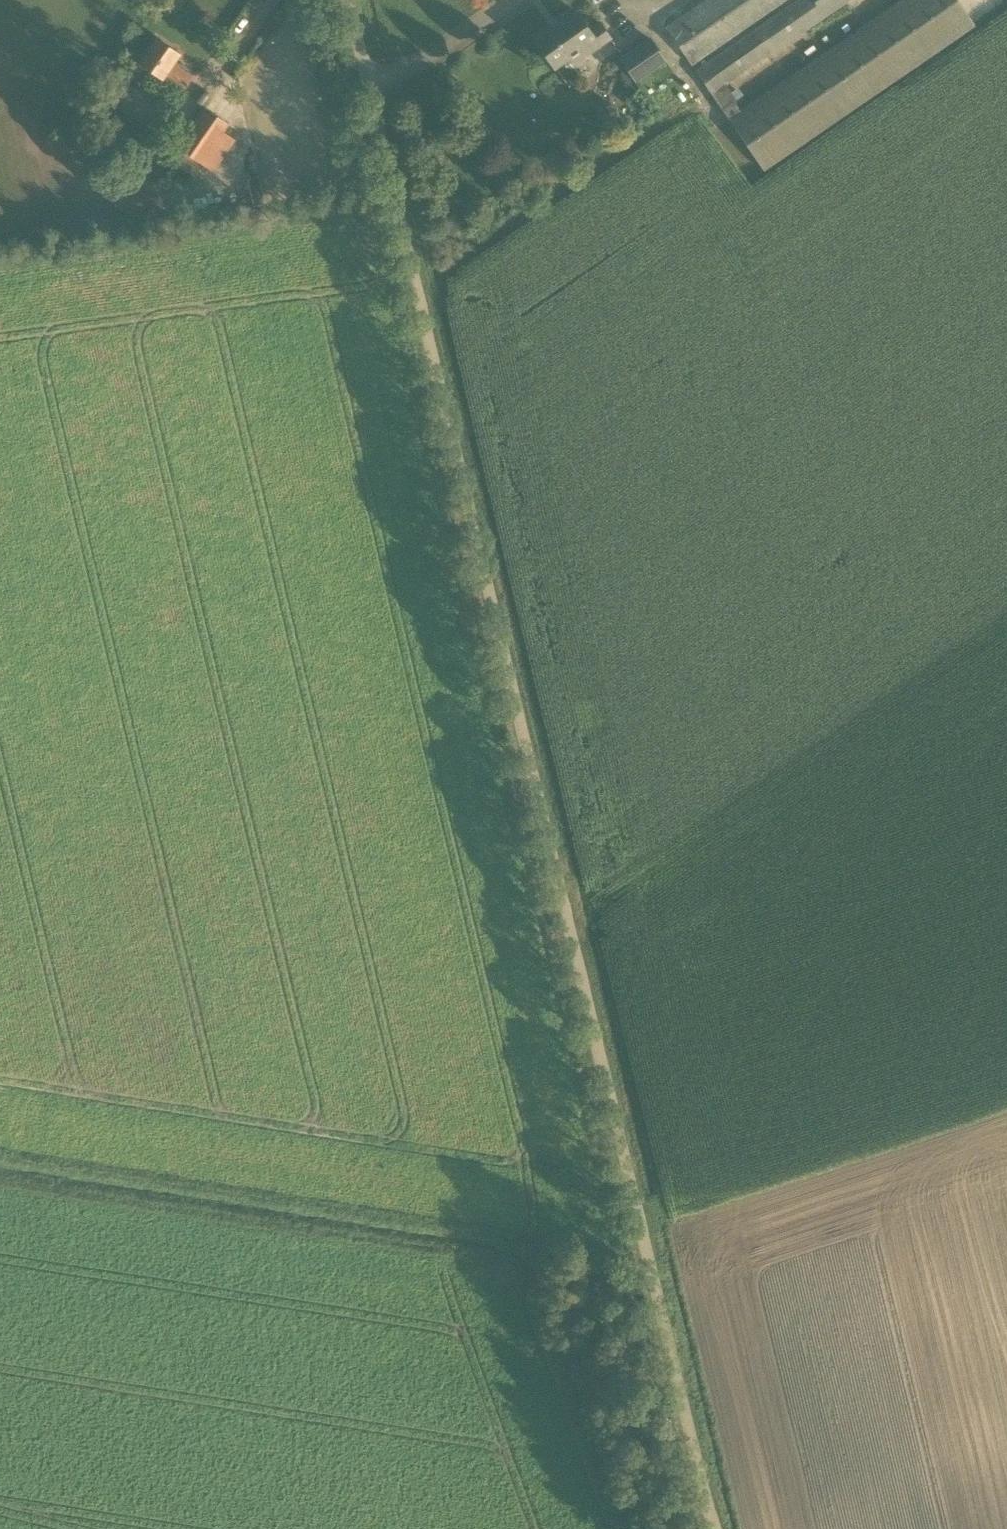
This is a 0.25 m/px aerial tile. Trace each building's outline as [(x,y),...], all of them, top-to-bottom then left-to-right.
[(682,16),(665,27),(690,64),(784,0),(705,0),(682,16)] [(712,59),(695,70),(760,165),(972,20),(958,0),(900,0),(739,110),(733,102),(737,99),(727,84),(850,0),(798,0),(712,59)] [(554,67),(568,57),(574,65),(612,38),(599,19),(587,27),(575,10),(534,39),(554,67)] [(651,35),(617,59),(634,84),(668,60),(651,35)] [(148,68),(182,92),(192,77),(172,63),(180,53),(156,37),(139,62),(129,76),(138,83),(148,68)] [(236,140),(223,130),(228,123),(205,108),(194,124),(177,147),(182,150),(196,161),(200,163),(201,162),(214,171),(236,140)] [(182,150),(173,163),(188,173),(196,161),(182,150)]
